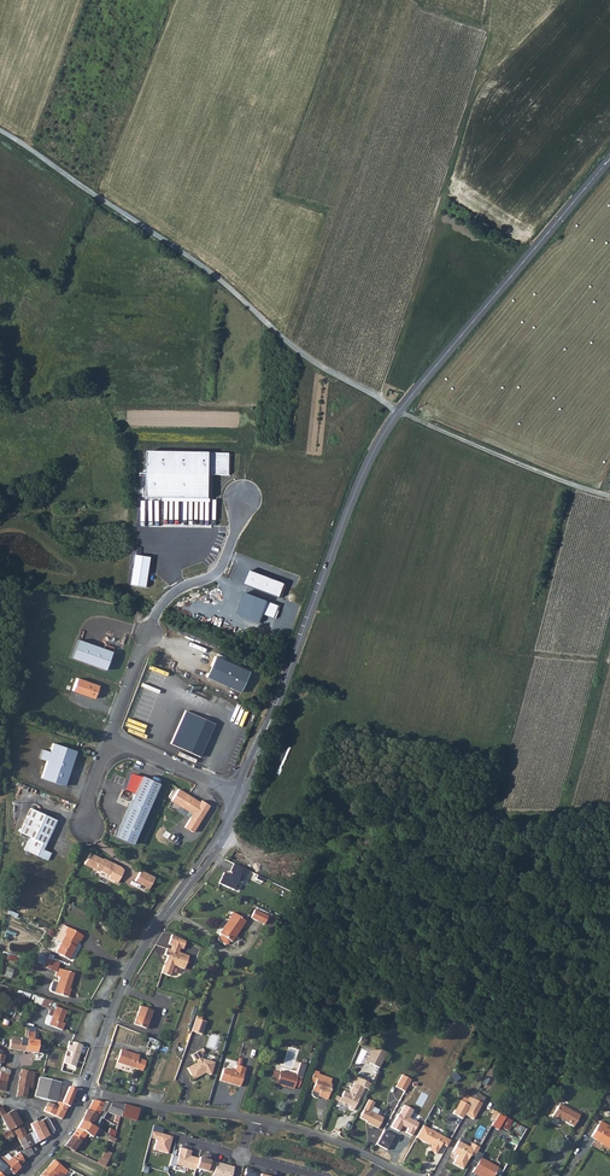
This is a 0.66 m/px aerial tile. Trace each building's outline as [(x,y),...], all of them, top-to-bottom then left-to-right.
[(230,454),(151,453),(150,499),(211,500),(212,475),(229,475),(230,454)] [(286,585),(251,573),(247,586),(281,598),(286,585)] [(247,593),(238,616),(261,624),(264,615),(275,619),(280,606),(247,593)] [(78,639),(71,658),(103,670),(110,650),(78,639)] [(248,672),(214,656),(204,676),(238,692),(248,672)] [(214,723),(185,710),(169,743),(199,756),(214,723)] [(77,751),(75,750),(54,743),(42,777),(64,785),(77,751)] [(114,834),(131,844),(159,784),(142,777),(130,773),(125,789),(134,792),(114,834)] [(195,802),(178,791),(171,802),(188,813),(192,808),(196,810),(193,816),(184,829),(192,834),(209,808),(201,803),(199,806),(195,803),(195,802)] [(18,831),(28,836),(31,837),(35,830),(43,814),(30,807),(25,817),(18,831)] [(192,808),(188,813),(193,816),(196,810),(192,808)] [(35,830),(31,837),(28,836),(28,837),(26,841),(24,844),(22,848),(23,849),(28,851),(32,853),(37,856),(45,860),(46,858),(47,855),(48,852),(44,850),(41,849),(53,824),(55,820),(43,814),(35,830)] [(88,853),(82,864),(96,871),(98,870),(108,875),(108,879),(117,882),(123,870),(120,866),(109,862),(105,860),(104,861),(101,860),(88,853)] [(247,871),(233,864),(230,871),(230,873),(229,875),(223,872),(218,883),(233,890),(238,880),(242,882),(247,871)] [(139,871),(133,882),(147,890),(153,879),(139,871)] [(265,926),(269,918),(255,911),(251,919),(265,926)] [(246,922),(232,913),(229,918),(230,919),(232,920),(226,928),(224,926),(219,934),(221,935),(218,938),(219,941),(225,946),(228,945),(230,942),(231,943),(246,922)] [(60,944),(55,954),(68,961),(75,948),(73,947),(76,941),(79,942),(82,937),(61,926),(54,941),(60,944)] [(185,941),(171,934),(168,943),(171,944),(179,948),(182,949),(185,941)] [(166,955),(160,972),(169,975),(173,965),(183,968),(188,955),(178,952),(169,949),(166,947),(163,954),(166,955)] [(43,966),(46,958),(46,957),(40,955),(38,960),(35,959),(34,963),(42,966),(43,966)] [(43,968),(50,970),(53,961),(46,958),(43,966),(43,968)] [(9,978),(12,969),(6,967),(3,976),(9,978)] [(59,978),(54,993),(68,998),(70,991),(69,991),(74,973),(57,968),(55,976),(59,978)] [(44,998),(42,1005),(50,1007),(52,1000),(44,998)] [(145,1028),(151,1011),(139,1007),(133,1024),(145,1028)] [(62,1030),(65,1023),(62,1022),(65,1013),(55,1010),(52,1017),(49,1025),(62,1030)] [(200,1021),(195,1019),(191,1032),(201,1035),(205,1023),(200,1021)] [(25,1042),(23,1051),(35,1054),(37,1042),(33,1041),(34,1033),(29,1032),(25,1042)] [(23,1051),(25,1042),(19,1041),(10,1039),(10,1038),(7,1037),(7,1041),(10,1042),(8,1048),(22,1051),(23,1051)] [(67,1050),(71,1052),(69,1057),(65,1056),(62,1063),(74,1067),(82,1045),(74,1042),(72,1047),(68,1045),(67,1050)] [(372,1046),(364,1063),(377,1070),(385,1052),(372,1046)] [(139,1056),(122,1050),(117,1063),(135,1069),(139,1056)] [(203,1075),(210,1077),(213,1065),(202,1061),(201,1062),(200,1059),(201,1058),(200,1056),(198,1053),(190,1057),(193,1063),(194,1062),(195,1065),(186,1070),(192,1082),(203,1075)] [(221,1071),(218,1082),(238,1088),(243,1069),(234,1067),(232,1072),(229,1071),(226,1072),(221,1071)] [(7,1082),(8,1075),(9,1075),(10,1069),(5,1068),(4,1073),(0,1072),(0,1080),(7,1082)] [(32,1072),(23,1070),(21,1069),(20,1079),(34,1081),(35,1072),(32,1072)] [(405,1089),(412,1077),(399,1071),(393,1083),(405,1089)] [(317,1074),(312,1072),(308,1083),(313,1084),(311,1089),(318,1091),(316,1097),(325,1100),(328,1091),(327,1091),(328,1086),(327,1085),(328,1080),(316,1076),(317,1074)] [(454,1072),(449,1076),(453,1082),(459,1078),(454,1072)] [(269,1081),(275,1083),(277,1075),(272,1073),(269,1081)] [(300,1079),(278,1073),(277,1075),(275,1083),(274,1085),(291,1090),(292,1087),(297,1088),(300,1079)] [(47,1090),(49,1081),(39,1078),(37,1088),(47,1090)] [(365,1083),(355,1078),(352,1083),(347,1094),(343,1092),(338,1102),(342,1104),(344,1105),(348,1107),(347,1108),(352,1111),(362,1089),(365,1083)] [(16,1096),(26,1098),(28,1087),(32,1088),(34,1081),(20,1079),(19,1082),(16,1096)] [(63,1084),(49,1081),(47,1090),(48,1091),(56,1092),(61,1093),(63,1084)] [(63,1099),(62,1103),(67,1106),(71,1108),(74,1100),(72,1099),(75,1091),(68,1087),(63,1099)] [(45,1100),(47,1090),(37,1088),(35,1098),(45,1100)] [(318,1091),(311,1089),(310,1092),(310,1095),(311,1096),(313,1098),(315,1100),(316,1097),(318,1091)] [(56,1092),(48,1091),(46,1100),(54,1102),(56,1092)] [(87,1110),(81,1120),(91,1126),(94,1121),(98,1123),(102,1116),(103,1115),(103,1113),(103,1112),(120,1117),(124,1105),(110,1102),(109,1104),(104,1102),(104,1104),(92,1100),(87,1111),(87,1110)] [(468,1107),(463,1115),(471,1120),(480,1104),(472,1100),(468,1107)] [(67,1106),(62,1103),(58,1101),(57,1106),(55,1110),(46,1107),(44,1111),(61,1119),(67,1106)] [(368,1113),(372,1103),(366,1101),(358,1119),(365,1122),(366,1123),(365,1125),(375,1130),(380,1119),(368,1113)] [(463,1115),(468,1107),(459,1101),(452,1114),(461,1119),(463,1115)] [(138,1108),(126,1105),(124,1105),(120,1117),(131,1121),(135,1122),(138,1108)] [(407,1129),(404,1134),(410,1137),(418,1123),(408,1118),(412,1111),(403,1106),(399,1115),(398,1114),(390,1128),(398,1132),(401,1126),(407,1129)] [(566,1108),(565,1109),(558,1106),(552,1117),(559,1121),(560,1119),(573,1127),(579,1116),(566,1108)] [(21,1125),(13,1111),(6,1114),(6,1113),(4,1115),(13,1130),(21,1125)] [(505,1129),(510,1121),(497,1114),(492,1123),(505,1129)] [(1,1115),(0,1118),(10,1135),(12,1137),(13,1137),(12,1136),(15,1134),(13,1130),(4,1115),(1,1115)] [(44,1132),(46,1130),(52,1126),(48,1118),(39,1122),(44,1132)] [(81,1120),(77,1128),(87,1134),(92,1137),(95,1131),(99,1133),(101,1131),(96,1128),(91,1126),(81,1120)] [(30,1125),(34,1133),(41,1130),(37,1123),(36,1121),(30,1125)] [(37,1123),(41,1130),(34,1133),(38,1141),(48,1136),(46,1130),(44,1132),(39,1122),(37,1123)] [(163,1127),(153,1124),(150,1137),(156,1138),(154,1149),(168,1152),(172,1136),(162,1133),(163,1127)] [(16,1136),(24,1131),(22,1127),(21,1125),(13,1130),(15,1134),(16,1136)] [(427,1150),(434,1154),(439,1145),(442,1140),(436,1137),(437,1135),(421,1126),(414,1138),(430,1147),(427,1150)] [(597,1127),(591,1139),(609,1149),(609,1129),(604,1126),(602,1129),(597,1127)] [(84,1136),(87,1134),(77,1128),(64,1147),(73,1152),(77,1146),(80,1141),(84,1136)] [(24,1131),(16,1136),(18,1140),(26,1136),(24,1131)] [(33,1144),(38,1141),(34,1133),(30,1135),(29,1136),(33,1144)] [(33,1151),(36,1150),(33,1144),(29,1136),(28,1135),(26,1136),(18,1140),(22,1149),(23,1150),(29,1147),(32,1154),(34,1152),(33,1151)] [(445,1148),(449,1141),(437,1135),(436,1137),(442,1140),(439,1145),(445,1148)] [(471,1156),(474,1151),(467,1148),(456,1141),(450,1153),(455,1156),(451,1163),(461,1169),(469,1155),(471,1156)] [(470,1144),(467,1148),(474,1151),(471,1156),(473,1157),(476,1152),(478,1148),(470,1144)] [(29,1147),(23,1150),(27,1158),(32,1154),(29,1147)] [(195,1167),(198,1157),(193,1156),(192,1158),(189,1157),(191,1150),(180,1147),(175,1164),(195,1169),(195,1167)] [(99,1158),(97,1157),(95,1162),(103,1166),(109,1153),(103,1150),(99,1158)] [(20,1155),(19,1153),(18,1152),(11,1158),(18,1166),(23,1162),(20,1155)] [(4,1158),(2,1156),(0,1157),(0,1161),(11,1172),(13,1175),(20,1168),(18,1166),(11,1158),(7,1162),(4,1158)] [(214,1161),(198,1156),(198,1157),(195,1167),(211,1172),(214,1161)] [(497,1168),(479,1158),(471,1172),(476,1175),(477,1173),(482,1175),(492,1175),(497,1168)] [(64,1175),(67,1170),(54,1160),(41,1175),(42,1175),(65,1175),(64,1175)] [(7,1175),(11,1172),(0,1161),(0,1175),(7,1175)] [(216,1161),(213,1175),(217,1175),(231,1175),(233,1166),(216,1161)] [(260,1172),(254,1171),(254,1173),(250,1172),(251,1168),(246,1167),(243,1175),(259,1175),(260,1172)]
